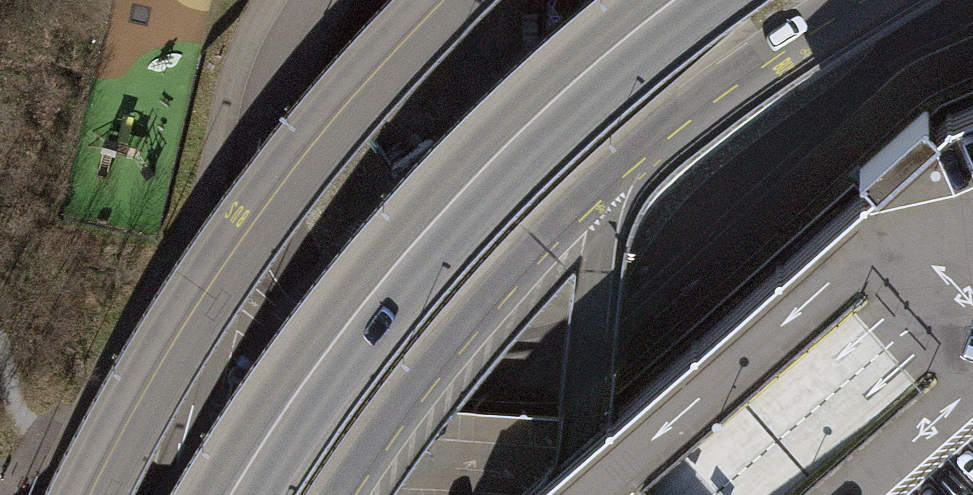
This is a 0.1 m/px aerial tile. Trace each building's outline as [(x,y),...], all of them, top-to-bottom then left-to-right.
[(946,121),(614,418),(583,445),(556,470),(528,494),(972,494),(972,110),(946,121)]
